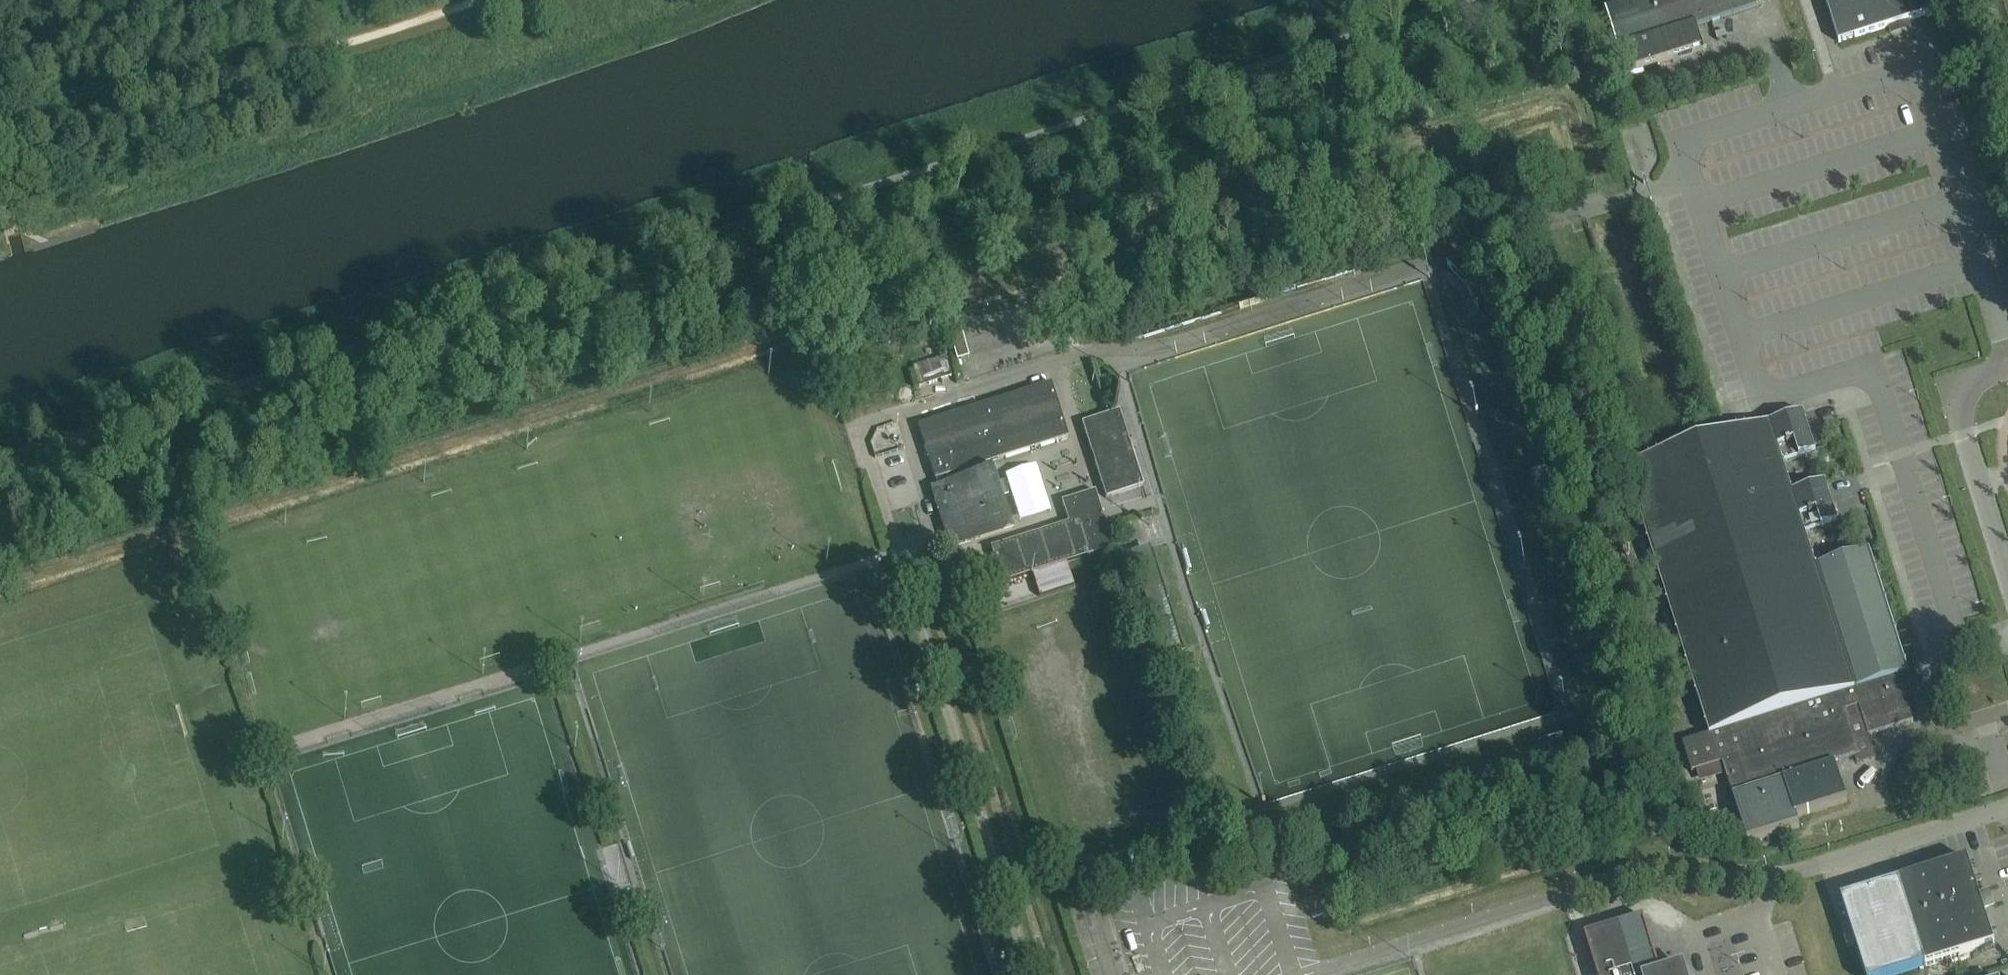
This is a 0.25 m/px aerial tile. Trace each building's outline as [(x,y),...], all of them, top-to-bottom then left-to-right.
[(1680,56),(1703,49),(1696,26),(1759,6),(1758,0),(1638,0),(1606,10),(1618,50),(1626,48),(1633,71),(1680,56)] [(1837,39),(1838,43),(1943,10),(1940,0),(1825,0),(1837,39)] [(982,464),(1068,437),(1051,383),(917,425),(937,486),(931,488),(950,548),(1012,528),(993,468),(984,471),(982,464)] [(1143,484),(1131,449),(1119,410),(1081,423),(1105,497),(1143,484)] [(1682,743),(1692,773),(1722,763),(1747,843),(1798,827),(1795,818),(1847,802),(1835,763),(1855,757),(1845,724),(1863,718),(1868,736),(1902,726),(1902,725),(1913,722),(1905,697),(1921,692),(1914,670),(1908,672),(1869,550),(1815,567),(1804,533),(1837,522),(1825,484),(1825,483),(1792,493),(1782,463),(1815,452),(1803,413),(1625,469),(1709,735),(1682,743)] [(1087,555),(1113,547),(1095,490),(1061,501),(1068,522),(990,547),(1002,582),(1087,555)] [(1115,524),(1123,548),(1135,544),(1127,520),(1115,524)] [(1032,574),(1039,597),(1073,586),(1066,563),(1032,574)] [(1967,859),(1898,880),(1925,966),(1994,945),(1982,907),(1988,905),(1984,894),(1979,896),(1967,859)] [(1643,917),(1642,917),(1643,919),(1586,937),(1585,935),(1584,935),(1596,974),(1661,974),(1643,917)] [(266,933),(281,932),(279,918),(264,920),(266,933)]
